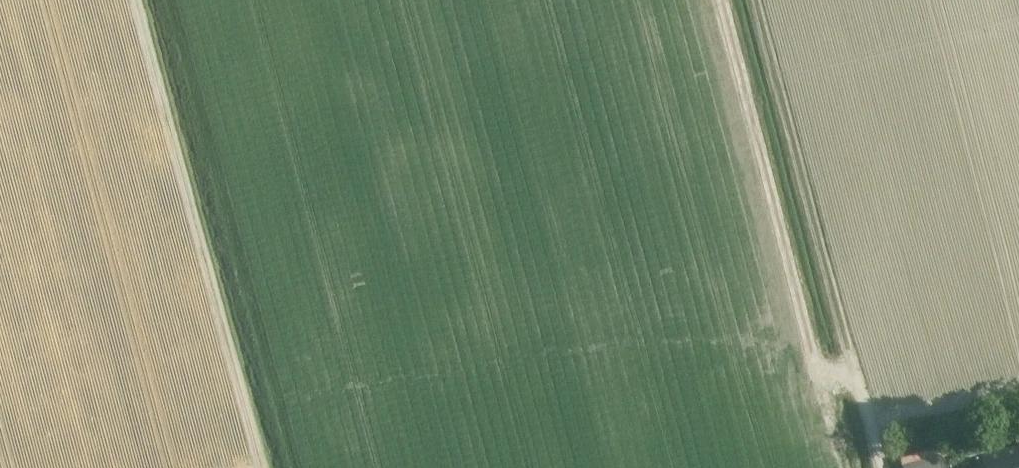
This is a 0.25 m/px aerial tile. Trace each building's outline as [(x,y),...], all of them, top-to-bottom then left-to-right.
[(901,460),(903,467),(945,467),(942,459),(950,456),(947,447),(901,460)]
